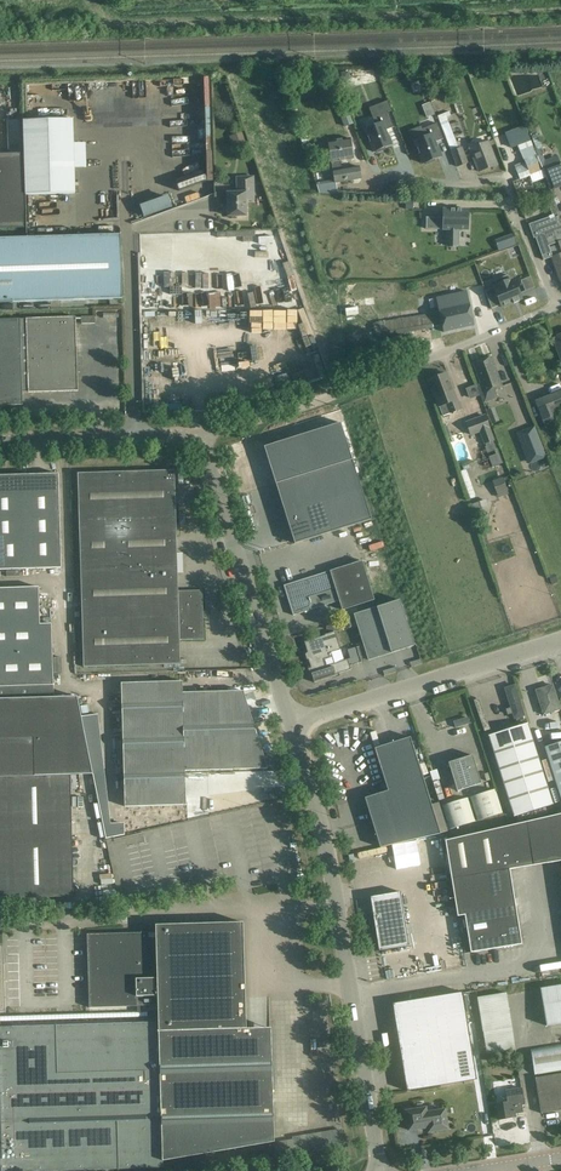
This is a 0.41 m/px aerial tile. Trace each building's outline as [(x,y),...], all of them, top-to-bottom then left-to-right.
[(348,70),(341,72),(343,81),(347,80),(349,76),(348,70)] [(373,152),(376,151),(377,152),(385,149),(384,148),(391,145),(386,130),(394,127),(388,112),(391,111),(388,101),(373,106),(376,116),(372,117),(375,125),(365,129),(365,130),(373,152)] [(430,102),(422,105),(427,118),(435,115),(430,102)] [(352,127),(344,108),(337,111),(344,130),(352,127)] [(75,193),(73,119),(23,121),(25,195),(75,193)] [(426,164),(434,161),(434,160),(441,157),(435,142),(443,139),(437,124),(437,123),(422,129),(423,131),(425,137),(414,141),(423,164),(426,163),(426,164)] [(511,147),(521,143),(517,133),(507,137),(511,147)] [(328,143),(320,145),(323,163),(331,162),(332,171),(334,183),(361,179),(359,167),(342,170),(341,161),(354,158),(350,139),(328,142),(328,143)] [(497,165),(489,141),(470,148),(478,172),(497,165)] [(524,162),(515,166),(520,179),(542,171),(537,157),(530,141),(518,146),(524,162)] [(467,163),(461,147),(451,151),(457,167),(467,163)] [(22,154),(0,155),(0,228),(24,227),(22,154)] [(544,169),(550,182),(552,190),(560,186),(560,165),(560,163),(544,169)] [(322,168),(313,170),(319,195),(334,191),(332,183),(326,185),(322,168)] [(237,216),(246,216),(246,200),(254,200),(253,177),(236,177),(237,193),(227,193),(228,216),(230,216),(231,219),(236,218),(237,216)] [(146,215),(176,207),(172,194),(143,203),(146,215)] [(544,235),(553,231),(558,245),(560,245),(560,222),(559,216),(560,215),(554,200),(552,195),(545,198),(553,218),(550,219),(549,217),(535,222),(528,224),(534,239),(535,238),(540,252),(545,250),(549,249),(544,235)] [(426,228),(426,229),(438,229),(447,229),(446,245),(446,246),(459,246),(459,245),(459,233),(459,230),(468,230),(467,210),(444,210),(444,218),(426,217),(426,218),(426,228)] [(257,231),(139,233),(140,307),(169,307),(169,308),(299,306),(299,284),(291,284),(291,274),(248,275),(247,244),(257,244),(257,231)] [(514,233),(496,239),(500,250),(518,244),(514,233)] [(120,234),(0,238),(0,303),(122,299),(120,234)] [(558,245),(560,252),(552,255),(549,249),(545,250),(540,252),(543,260),(548,258),(551,257),(560,283),(560,245),(558,245)] [(507,275),(494,281),(496,285),(493,287),(493,288),(485,292),(491,309),(500,305),(501,307),(513,303),(513,304),(519,301),(519,300),(521,299),(520,296),(521,295),(516,283),(515,283),(514,280),(510,281),(507,275)] [(522,279),(527,290),(536,286),(532,275),(522,279)] [(350,283),(350,300),(345,300),(346,306),(357,306),(357,298),(373,297),(373,283),(350,283)] [(467,291),(436,298),(439,313),(442,325),(443,332),(474,326),(467,291)] [(357,307),(345,309),(346,316),(358,315),(357,307)] [(404,319),(374,324),(376,337),(405,332),(433,327),(431,315),(404,319)] [(75,317),(0,319),(0,405),(22,405),(22,392),(78,391),(75,317)] [(552,338),(560,360),(560,335),(552,338)] [(552,338),(560,362),(560,360),(552,338)] [(495,368),(491,357),(473,364),(480,381),(476,383),(484,403),(498,398),(495,390),(503,387),(495,368)] [(450,413),(460,410),(446,373),(428,380),(438,407),(442,416),(450,413)] [(476,385),(465,389),(469,400),(480,396),(476,385)] [(535,401),(542,420),(552,417),(549,407),(560,403),(560,391),(535,401)] [(484,445),(495,441),(485,415),(465,422),(471,436),(479,432),(484,445)] [(340,423),(264,447),(294,544),(371,520),(352,460),(340,423)] [(531,463),(546,457),(534,426),(519,432),(531,463)] [(178,591),(174,470),(77,473),(84,667),(180,664),(179,640),(204,640),(202,590),(178,591)] [(22,475),(24,533),(60,532),(58,474),(22,475)] [(24,533),(22,475),(0,476),(0,533),(24,533)] [(507,491),(503,478),(492,481),(497,495),(507,491)] [(486,499),(472,504),(476,516),(490,511),(486,499)] [(0,533),(0,570),(61,568),(60,532),(24,533),(0,533)] [(374,600),(362,561),(295,582),(283,585),(293,616),(304,612),(339,601),(342,610),(374,600)] [(53,698),(51,624),(39,624),(38,587),(0,588),(0,699),(53,698)] [(400,600),(376,607),(391,653),(414,646),(400,600)] [(391,653),(376,607),(353,614),(357,625),(363,645),(356,647),(361,662),(368,660),(391,653)] [(327,622),(326,630),(336,631),(337,624),(327,622)] [(316,638),(304,642),(307,653),(306,653),(305,654),(307,660),(308,660),(312,673),(311,674),(314,683),(336,676),(335,674),(350,670),(348,661),(347,659),(344,661),(340,650),(335,632),(324,635),(325,635),(316,638)] [(122,734),(255,730),(243,691),(182,693),(182,681),(121,683),(122,734)] [(33,738),(34,776),(71,775),(93,774),(78,697),(53,698),(0,699),(0,738),(33,738)] [(553,699),(544,702),(551,721),(560,718),(553,699)] [(454,720),(452,721),(455,729),(469,724),(466,717),(463,718),(454,720)] [(553,804),(527,723),(488,736),(513,817),(553,804)] [(255,730),(122,734),(124,807),(186,805),(185,771),(267,769),(255,730)] [(374,748),(387,791),(423,779),(410,737),(374,748)] [(72,835),(71,775),(34,776),(33,738),(0,738),(0,837),(72,835)] [(560,800),(560,742),(544,747),(560,800)] [(455,760),(448,763),(457,791),(481,784),(472,755),(465,757),(464,753),(454,756),(455,760)] [(372,823),(431,804),(423,779),(387,791),(364,798),(372,823)] [(502,813),(494,788),(469,796),(477,821),(502,813)] [(476,822),(468,797),(442,805),(449,830),(476,822)] [(431,804),(372,823),(380,848),(440,834),(439,829),(431,804)] [(526,822),(533,866),(560,861),(560,860),(560,815),(526,822)] [(509,869),(533,866),(526,822),(445,841),(451,879),(509,869)] [(0,837),(0,899),(73,897),(72,835),(0,837)] [(515,906),(509,869),(451,879),(454,896),(455,904),(457,916),(464,915),(515,906)] [(409,946),(400,892),(370,897),(379,951),(409,946)] [(464,915),(470,953),(521,944),(515,906),(464,915)] [(26,1170),(59,1170),(163,1168),(163,1161),(274,1142),(272,1079),(252,1080),(251,1077),(250,1076),(247,1075),(243,922),(155,925),(156,937),(148,937),(148,932),(87,934),(89,1008),(158,1006),(158,1022),(22,1026),(26,1170)] [(540,988),(546,1026),(560,1023),(560,985),(540,988)] [(392,1004),(399,1047),(409,1046),(449,1039),(469,1036),(462,992),(392,1004)] [(0,1027),(0,1159),(1,1170),(26,1170),(22,1026),(0,1027)] [(511,1026),(483,1030),(487,1055),(515,1050),(511,1026)] [(457,1083),(476,1079),(469,1036),(449,1039),(457,1083)] [(457,1083),(449,1039),(409,1046),(399,1047),(406,1091),(417,1089),(457,1083)] [(530,1049),(534,1076),(560,1071),(560,1044),(530,1049)] [(535,1078),(541,1113),(560,1110),(560,1073),(535,1078)] [(523,1093),(522,1088),(505,1091),(506,1096),(500,1097),(501,1103),(496,1103),(499,1120),(516,1117),(515,1114),(523,1113),(521,1105),(525,1105),(523,1093)] [(426,1112),(425,1108),(405,1111),(408,1130),(423,1128),(422,1127),(427,1126),(428,1132),(447,1129),(444,1109),(426,1112)] [(337,1129),(321,1132),(324,1149),(340,1146),(337,1129)] [(314,1133),(306,1135),(309,1151),(317,1150),(314,1133)] [(300,1136),(292,1137),(295,1153),(302,1152),(300,1136)] [(286,1141),(278,1142),(280,1156),(288,1155),(286,1141)]
